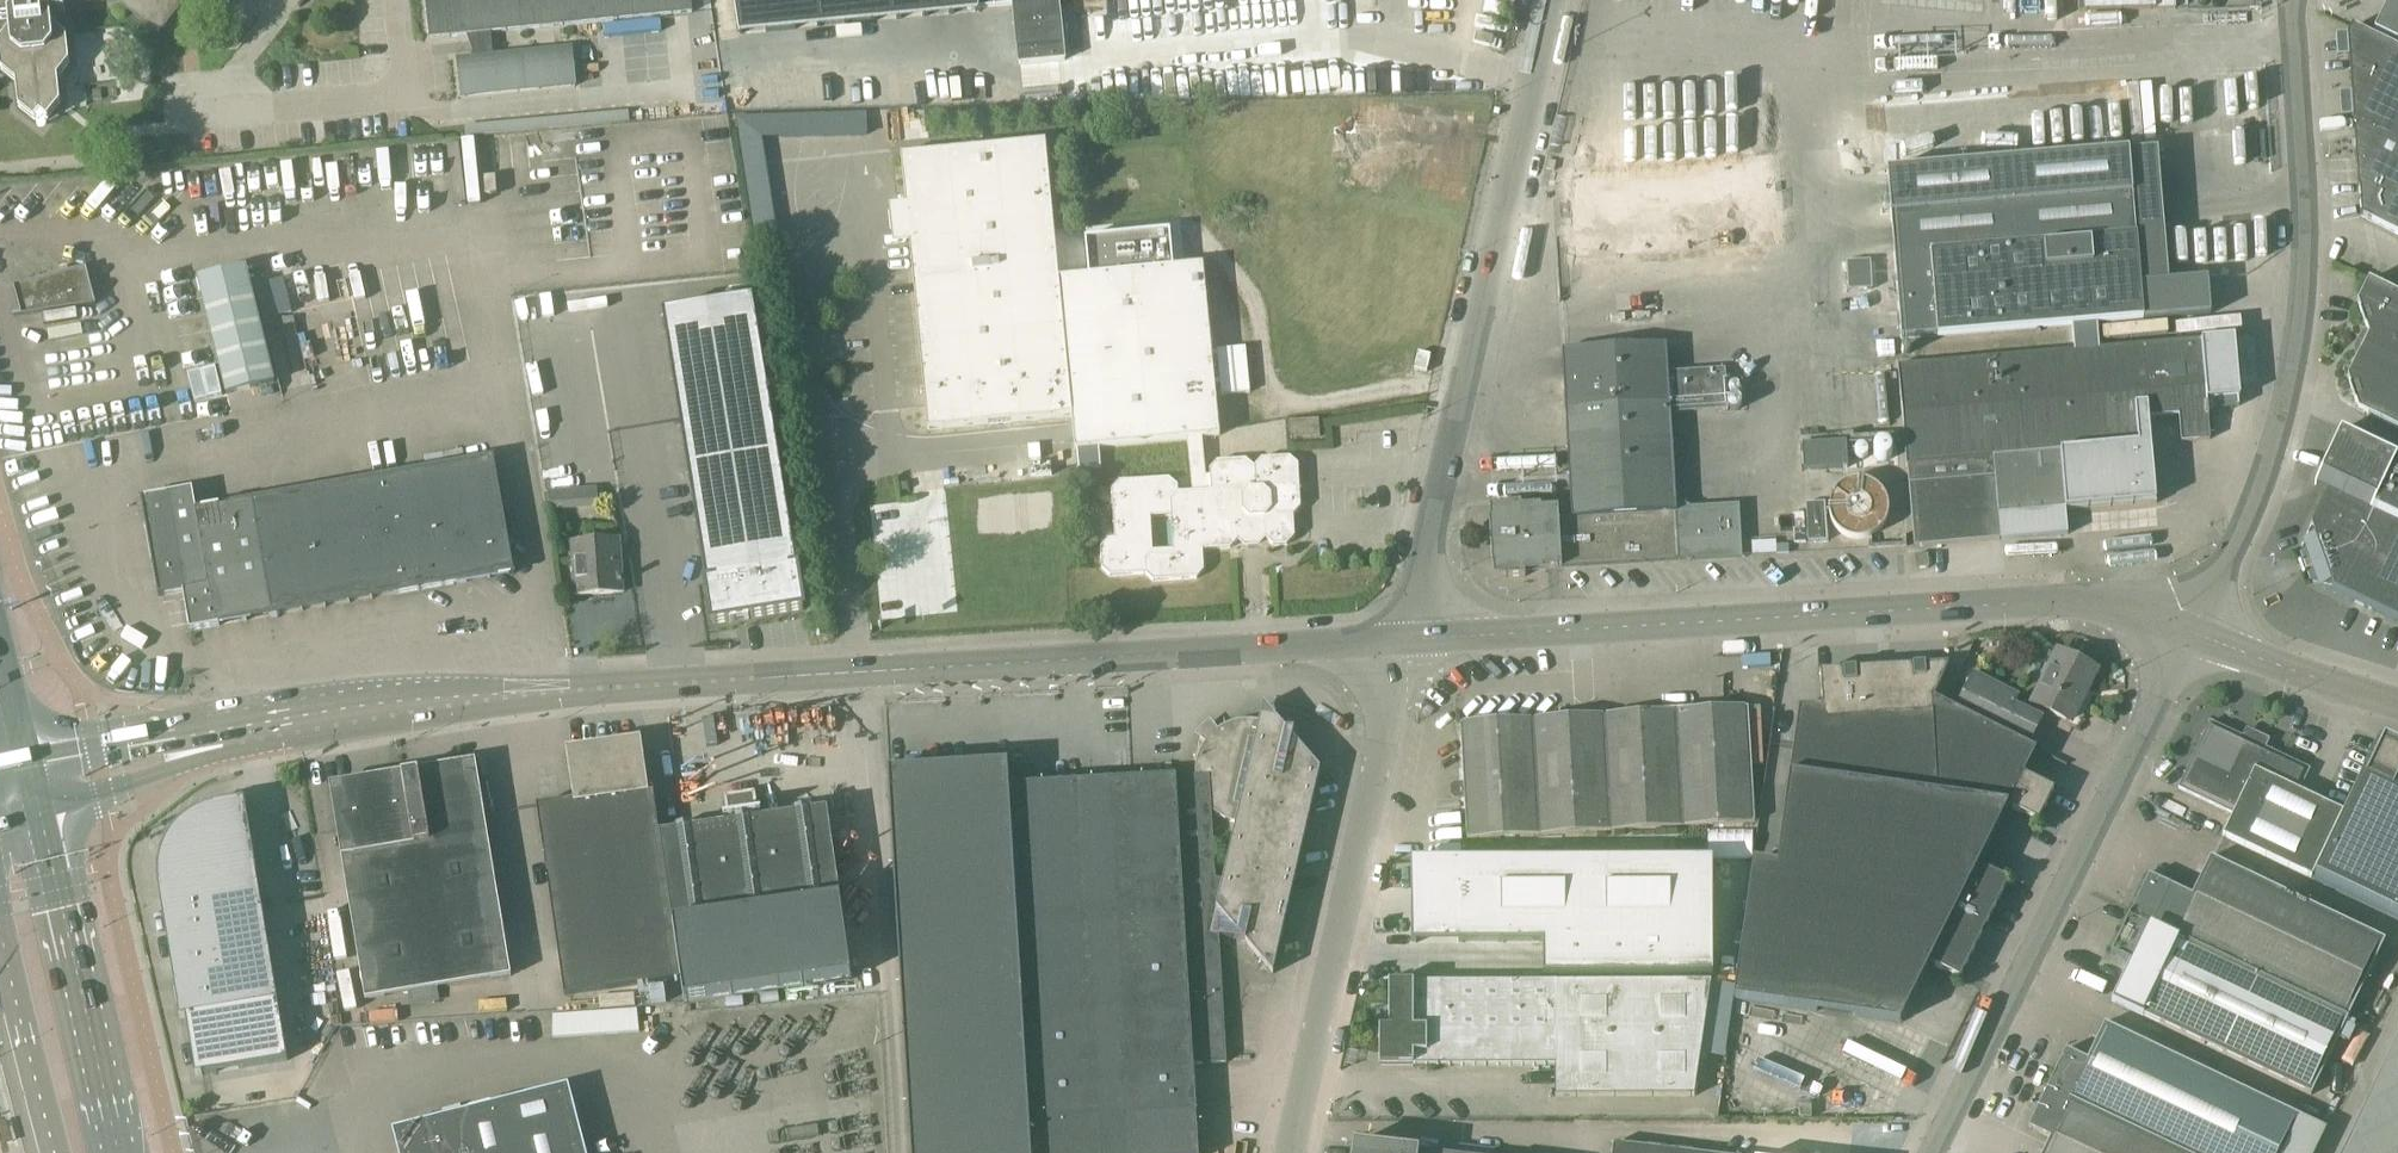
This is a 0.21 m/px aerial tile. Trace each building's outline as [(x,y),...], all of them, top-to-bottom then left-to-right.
[(9,19),(10,30),(0,42),(0,63),(1,71),(15,83),(18,108),(35,121),(40,115),(47,120),(60,104),(57,78),(69,63),(66,37),(52,25),(51,14),(60,13),(65,12),(64,5),(64,0),(0,0),(0,20),(9,19)] [(142,10),(150,0),(130,0),(142,10)] [(430,39),(470,35),(479,58),(457,60),(461,99),(575,87),(571,49),(491,57),(483,34),(691,14),(690,0),(426,0),(430,39)] [(738,34),(978,11),(978,7),(1011,4),(1017,64),(1064,59),(1058,0),(733,0),(738,34)] [(2082,12),(2175,9),(2175,0),(2082,0),(2082,12)] [(2374,31),(2397,43),(2397,0),(2389,0),(2374,31)] [(2359,124),(2354,133),(2360,217),(2397,235),(2397,50),(2352,28),(2348,36),(2353,122),(2359,124)] [(93,101),(102,100),(101,90),(92,91),(93,101)] [(762,139),(867,136),(866,114),(736,118),(755,248),(777,245),(762,139)] [(1044,141),(901,155),(927,429),(1071,415),(1073,449),(1193,438),(1195,491),(1177,492),(1177,486),(1168,478),(1119,481),(1111,490),(1114,539),(1108,539),(1100,548),(1101,568),(1110,576),(1145,574),(1153,581),(1196,579),(1203,570),(1202,550),(1229,548),(1236,540),(1236,533),(1265,531),(1265,538),(1273,545),(1286,545),(1294,536),(1292,516),(1300,507),(1297,464),(1289,457),(1261,459),(1253,467),(1245,460),(1217,462),(1209,470),(1210,490),(1203,491),(1200,438),(1219,436),(1202,264),(1173,267),(1169,231),(1085,239),(1088,275),(1058,278),(1044,141)] [(1900,340),(1942,336),(1938,248),(2135,231),(2128,152),(1886,173),(1900,340)] [(1561,261),(1753,256),(1751,172),(1559,176),(1561,261)] [(461,307),(454,230),(331,242),(339,319),(461,307)] [(2143,320),(2135,231),(1938,248),(1942,336),(2143,320)] [(2221,266),(2143,263),(2143,280),(2220,282),(2221,266)] [(95,305),(85,268),(68,273),(67,268),(66,267),(60,269),(60,270),(61,275),(14,287),(20,315),(15,316),(14,315),(13,315),(14,317),(95,305)] [(283,280),(255,287),(264,321),(291,314),(283,280)] [(2368,335),(2347,378),(2358,410),(2397,430),(2397,295),(2368,280),(2357,303),(2368,335)] [(274,383),(251,290),(203,301),(227,395),(274,383)] [(753,300),(661,314),(664,328),(698,537),(705,585),(705,586),(711,621),(711,622),(712,624),(712,625),(713,625),(729,622),(729,623),(731,623),(731,622),(733,622),(734,622),(734,621),(744,619),(744,620),(746,620),(747,620),(749,620),(749,619),(802,611),(802,610),(803,610),(803,609),(803,607),(804,607),(803,606),(804,606),(798,571),(798,570),(797,570),(753,300)] [(558,319),(561,416),(640,414),(637,317),(558,319)] [(2201,339),(1897,365),(1906,466),(1913,547),(2000,539),(2067,534),(2065,509),(2154,502),(2154,503),(2156,503),(2148,417),(2178,415),(2181,441),(2209,439),(2208,431),(2207,431),(2205,416),(2208,416),(2207,405),(2206,405),(2205,400),(2239,397),(2234,336),(2201,339)] [(1210,341),(1216,402),(1246,399),(1240,338),(1210,341)] [(1495,518),(1489,519),(1492,567),(1498,567),(1498,573),(1504,573),(1504,579),(1525,578),(1524,571),(1742,560),(1739,510),(1692,512),(1692,507),(1688,508),(1688,512),(1678,512),(1673,414),(1720,412),(1728,411),(1725,370),(1671,373),(1669,346),(1565,352),(1574,518),(1558,519),(1558,509),(1521,511),(1521,505),(1500,506),(1501,512),(1495,513),(1495,518)] [(1289,438),(1319,436),(1318,419),(1288,421),(1289,438)] [(2298,560),(2302,573),(2304,572),(2303,570),(2306,569),(2310,581),(2397,623),(2397,461),(2396,460),(2396,458),(2340,431),(2314,486),(2315,486),(2327,491),(2299,549),(2303,561),(2301,562),(2300,560),(2298,560)] [(537,447),(537,476),(574,476),(574,448),(537,447)] [(501,542),(507,541),(493,458),(197,510),(193,488),(141,497),(158,596),(183,591),(190,630),(465,582),(464,576),(506,569),(501,542)] [(570,491),(544,493),(545,504),(545,513),(598,510),(596,489),(582,490),(570,491)] [(1849,497),(1798,499),(1800,542),(1815,541),(1814,533),(1870,531),(1869,505),(1850,506),(1849,497)] [(1770,545),(1794,545),(1793,515),(1769,516),(1770,545)] [(574,595),(622,592),(618,539),(571,543),(574,595)] [(1927,554),(1914,555),(1915,568),(1928,567),(1927,554)] [(2058,652),(2033,703),(2069,721),(2094,670),(2058,652)] [(1949,665),(1820,672),(1821,706),(1798,707),(1776,864),(1754,861),(1733,1001),(1899,1023),(1930,965),(1959,980),(2008,882),(1977,866),(2007,807),(2036,822),(2052,791),(2023,775),(2036,750),(2028,746),(1955,710),(1934,698),(1949,665)] [(2018,696),(1972,674),(1955,710),(2028,746),(2041,719),(2014,705),(2018,696)] [(1744,706),(1601,715),(1608,832),(1751,823),(1744,706)] [(1466,840),(1608,832),(1601,715),(1459,723),(1466,840)] [(887,770),(909,1152),(1198,1152),(1193,1064),(1226,1063),(1218,936),(1245,942),(1272,974),(1319,770),(1299,765),(1299,762),(1295,750),(1288,739),(1276,728),(1260,721),(1245,720),(1231,722),(1217,729),(1209,728),(1199,739),(1203,745),(1199,752),(1197,757),(1195,776),(1175,777),(1009,786),(1007,763),(887,770)] [(2210,722),(2178,789),(2232,815),(2222,836),(2311,878),(2343,811),(2299,791),(2309,770),(2259,746),(2261,741),(2250,736),(2248,740),(2210,722)] [(564,996),(680,979),(659,834),(652,789),(645,790),(638,742),(592,749),(592,753),(588,755),(584,757),(580,761),(578,765),(577,770),(577,774),(572,775),(576,800),(536,806),(564,996)] [(2384,748),(2384,746),(2381,745),(2377,744),(2316,881),(2397,919),(2397,754),(2384,748)] [(439,1002),(437,987),(509,975),(474,762),(418,771),(418,772),(402,775),(403,781),(338,792),(345,831),(338,832),(366,999),(407,992),(410,1007),(439,1002)] [(840,900),(827,810),(756,820),(752,794),(726,798),(730,824),(659,834),(672,925),(680,979),(684,1004),(851,979),(840,900)] [(278,1002),(256,871),(257,871),(245,800),(213,805),(213,808),(199,812),(186,820),(175,830),(167,842),(162,856),(159,870),(160,885),(176,985),(174,985),(180,1019),(186,1018),(197,1076),(288,1060),(278,1002)] [(2310,1096),(2384,940),(2210,857),(2192,896),(2149,875),(2111,953),(2133,964),(2114,1002),(2222,1053),(2310,1096)] [(1410,867),(1410,939),(1411,944),(1416,944),(1458,944),(1542,943),(1542,977),(1711,976),(1711,861),(1458,861),(1415,862),(1410,862),(1410,867)] [(1379,1027),(1379,1066),(1555,1065),(1554,1096),(1694,1096),(1711,981),(1388,982),(1388,1020),(1393,1020),(1393,1027),(1379,1027)] [(2028,1128),(2050,1138),(2043,1152),(2316,1152),(2327,1130),(2300,1117),(2212,1075),(2191,1065),(2104,1024),(2087,1060),(2065,1050),(2047,1089),(2028,1128)] [(2343,1152),(2397,1152),(2397,1037),(2343,1152)] [(1715,1070),(1717,1048),(1706,1046),(1704,1069),(1715,1070)] [(402,1152),(582,1152),(566,1091),(403,1133),(399,1140),(402,1152)] [(1790,1123),(1805,1121),(1803,1105),(1788,1107),(1790,1123)] [(8,1119),(1,1120),(7,1142),(13,1140),(8,1119)] [(1354,1143),(1353,1152),(1436,1152),(1354,1143)] [(1612,1152),(1695,1152),(1613,1143),(1612,1152)]
